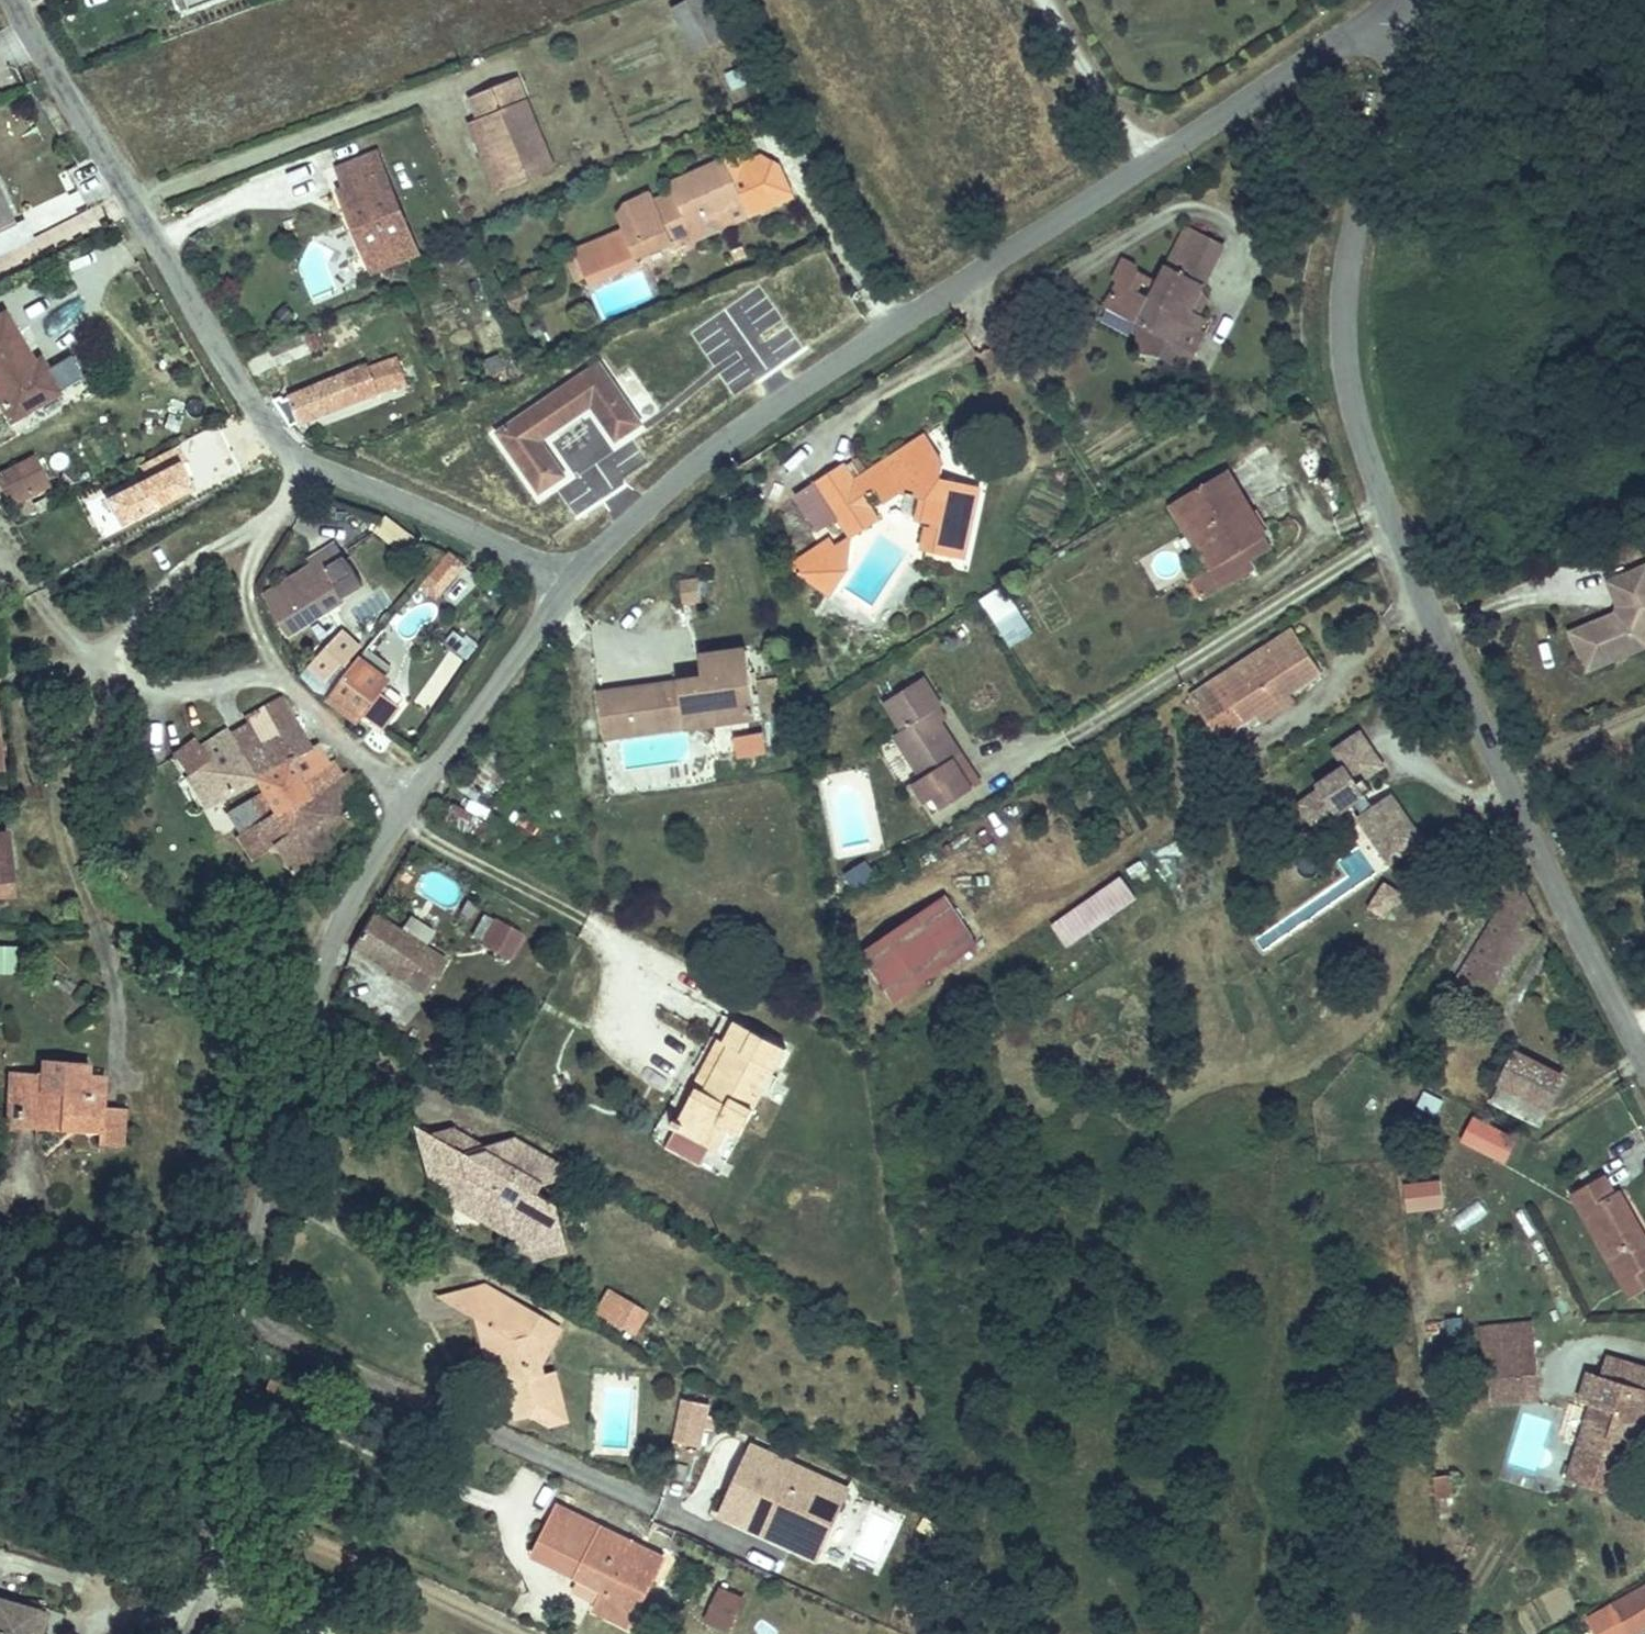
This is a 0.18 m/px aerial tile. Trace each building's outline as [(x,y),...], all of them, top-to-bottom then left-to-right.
[(699,40),(730,24),(717,0),(677,0),(699,40)] [(508,182),(553,164),(514,65),(468,83),(476,102),(508,182)] [(463,108),(494,187),(508,182),(476,102),(463,108)] [(353,196),(369,235),(409,220),(376,141),(341,157),(356,195),(353,196)] [(670,238),(759,199),(752,185),(737,151),(733,141),(665,171),(669,179),(650,187),(647,179),(620,190),(613,200),(619,215),(614,218),(613,215),(604,218),(607,226),(563,244),(573,270),(582,266),(633,245),(667,231),(670,238)] [(783,171),(764,149),(752,145),(737,151),(752,185),(783,171)] [(18,217),(0,177),(0,225),(18,217)] [(409,220),(369,235),(372,244),(413,228),(409,220)] [(1177,369),(1197,328),(1191,325),(1197,314),(1191,311),(1182,306),(1195,281),(1215,242),(1178,223),(1150,279),(1130,269),(1128,262),(1115,255),(1104,277),(1109,280),(1096,305),(1129,321),(1135,353),(1146,353),(1177,369)] [(413,228),(372,244),(381,264),(420,248),(413,228)] [(585,273),(636,252),(633,245),(582,266),(585,273)] [(1191,311),(1200,294),(1195,281),(1182,306),(1191,311)] [(0,299),(0,398),(9,412),(68,380),(51,353),(38,360),(0,299)] [(311,321),(284,331),(293,352),(321,342),(311,321)] [(408,340),(295,381),(306,410),(404,371),(402,356),(413,352),(408,340)] [(618,368),(598,344),(584,352),(495,423),(544,485),(571,463),(544,429),(589,394),(620,431),(650,407),(618,368)] [(618,368),(650,407),(668,394),(634,354),(618,368)] [(963,550),(977,481),(936,470),(939,460),(919,430),(844,478),(833,460),(802,479),(837,536),(867,515),(851,492),(866,483),(874,497),(890,487),(915,493),(911,513),(924,516),(920,541),(963,550)] [(38,443),(8,458),(25,484),(54,469),(38,443)] [(1216,473),(1173,501),(1214,564),(1208,568),(1185,582),(1195,598),(1214,590),(1242,572),(1236,563),(1262,546),(1256,537),(1258,536),(1216,473)] [(1214,564),(1173,501),(1166,505),(1208,568),(1214,564)] [(409,556),(421,538),(384,512),(372,530),(409,556)] [(440,594),(466,565),(448,550),(423,579),(440,594)] [(317,566),(275,590),(291,621),(372,579),(360,558),(323,578),(317,566)] [(701,569),(681,574),(688,596),(707,592),(701,569)] [(1612,585),(1619,602),(1622,601),(1627,611),(1624,619),(1621,621),(1620,617),(1570,639),(1586,677),(1644,652),(1644,571),(1612,585)] [(981,594),(1005,646),(1031,634),(1008,582),(981,594)] [(441,642),(466,658),(476,642),(451,626),(441,642)] [(400,660),(367,634),(366,634),(341,670),(374,696),(400,660)] [(1217,739),(1314,673),(1290,636),(1194,704),(1217,739)] [(708,674),(607,691),(615,737),(765,712),(753,642),(704,650),(708,674)] [(446,650),(416,703),(433,712),(462,659),(446,650)] [(930,720),(927,715),(933,711),(935,710),(917,680),(877,704),(895,733),(887,738),(913,782),(905,787),(917,807),(927,801),(934,813),(972,789),(964,776),(955,781),(945,764),(953,759),(930,720)] [(279,751),(311,732),(279,681),(266,690),(272,701),(255,711),(259,718),(279,751)] [(272,701),(266,690),(249,701),(255,711),(272,701)] [(937,716),(933,711),(927,715),(930,720),(937,716)] [(279,751),(259,718),(241,730),(261,762),(262,764),(280,753),(279,751)] [(222,785),(261,762),(241,730),(236,722),(209,738),(203,729),(182,743),(195,762),(203,758),(222,785)] [(261,826),(288,808),(302,799),(287,774),(326,750),(313,730),(311,732),(279,751),(280,753),(262,764),(269,776),(281,797),(253,814),(261,826)] [(1369,789),(1362,778),(1381,764),(1357,730),(1330,749),(1341,765),(1313,784),(1316,788),(1295,803),(1313,828),(1351,801),(1360,813),(1356,816),(1388,862),(1421,838),(1389,793),(1370,806),(1362,794),(1369,789)] [(734,733),(736,755),(766,753),(764,731),(734,733)] [(913,782),(887,738),(867,749),(894,793),(900,790),(905,787),(913,782)] [(299,827),(276,840),(298,876),(321,862),(307,839),(340,819),(369,800),(347,766),(343,768),(330,748),(326,750),(287,774),(302,799),(288,808),(299,827)] [(195,762),(212,791),(222,785),(203,758),(195,762)] [(964,776),(953,759),(945,764),(955,781),(964,776)] [(253,814),(281,797),(269,776),(229,801),(242,820),(253,814)] [(917,807),(905,787),(900,790),(912,810),(917,807)] [(934,813),(927,801),(917,807),(924,818),(934,813)] [(299,827),(288,808),(261,826),(271,843),(276,840),(299,827)] [(261,826),(253,814),(242,820),(241,821),(259,851),(271,843),(261,826)] [(327,872),(348,832),(340,819),(307,839),(321,862),(327,872)] [(13,830),(0,833),(0,897),(25,893),(13,830)] [(1172,848),(1158,854),(1169,886),(1184,880),(1172,848)] [(1510,860),(1461,954),(1451,971),(1497,993),(1532,924),(1516,913),(1526,889),(1510,860)] [(1382,914),(1397,891),(1383,882),(1368,905),(1382,914)] [(934,899),(856,954),(886,999),(965,945),(934,899)] [(377,904),(359,936),(438,981),(455,948),(377,904)] [(492,921),(477,950),(509,968),(524,940),(492,921)] [(34,948),(0,946),(0,954),(0,973),(33,975),(34,948)] [(1541,949),(1530,963),(1540,968),(1549,954),(1541,949)] [(701,1099),(678,1139),(711,1157),(719,1161),(731,1140),(741,1146),(788,1059),(740,1031),(726,1054),(730,1056),(706,1101),(701,1099)] [(47,1060),(24,1058),(19,1103),(66,1108),(67,1102),(100,1106),(99,1122),(99,1136),(125,1138),(127,1097),(109,1095),(111,1063),(93,1061),(94,1050),(47,1045),(47,1060)] [(1511,1049),(1496,1077),(1548,1106),(1563,1078),(1511,1049)] [(696,1095),(701,1099),(706,1101),(730,1056),(726,1054),(720,1051),(696,1095)] [(19,1103),(24,1058),(10,1056),(7,1112),(99,1122),(100,1106),(67,1102),(66,1108),(19,1103)] [(1435,1116),(1444,1099),(1424,1088),(1415,1105),(1435,1116)] [(1460,1141),(1508,1160),(1519,1131),(1471,1113),(1460,1141)] [(428,1137),(419,1156),(433,1164),(427,1181),(446,1191),(452,1210),(471,1204),(479,1224),(505,1214),(518,1253),(533,1261),(562,1250),(546,1202),(525,1191),(526,1184),(560,1170),(556,1161),(510,1135),(483,1147),(479,1155),(468,1159),(428,1137)] [(711,1157),(678,1139),(669,1157),(703,1176),(711,1157)] [(1606,1245),(1616,1239),(1628,1262),(1644,1252),(1644,1231),(1616,1178),(1612,1180),(1602,1163),(1571,1182),(1606,1245)] [(1403,1180),(1405,1209),(1444,1206),(1442,1177),(1403,1180)] [(1606,1245),(1629,1288),(1644,1279),(1644,1252),(1628,1262),(1616,1239),(1606,1245)] [(637,1331),(647,1303),(603,1288),(593,1316),(637,1331)] [(495,1289),(474,1294),(478,1316),(486,1320),(507,1328),(513,1361),(529,1368),(531,1377),(522,1378),(516,1389),(522,1420),(542,1416),(549,1423),(574,1420),(564,1371),(554,1374),(551,1367),(560,1349),(556,1332),(559,1324),(495,1289)] [(478,1316),(474,1294),(450,1300),(478,1316)] [(1444,1317),(1446,1339),(1464,1338),(1463,1316),(1444,1317)] [(507,1328),(486,1320),(492,1358),(517,1371),(522,1378),(531,1377),(529,1368),(513,1361),(507,1328)] [(570,1330),(559,1324),(556,1332),(560,1349),(570,1330)] [(1473,1329),(1475,1343),(1527,1336),(1526,1324),(1473,1329)] [(1532,1374),(1527,1336),(1475,1343),(1479,1381),(1532,1374)] [(1638,1388),(1644,1368),(1602,1356),(1596,1376),(1638,1388)] [(1644,1408),(1644,1391),(1638,1388),(1596,1376),(1584,1373),(1577,1396),(1588,1400),(1566,1478),(1610,1490),(1625,1440),(1635,1443),(1644,1408)] [(1501,1404),(1499,1387),(1471,1390),(1473,1408),(1501,1404)] [(703,1445),(716,1402),(682,1393),(670,1436),(703,1445)] [(820,1560),(853,1481),(748,1437),(715,1516),(820,1560)] [(1450,1501),(1447,1477),(1430,1480),(1433,1503),(1450,1501)] [(556,1510),(554,1515),(660,1562),(661,1559),(556,1510)] [(660,1562),(554,1515),(535,1556),(594,1582),(584,1607),(629,1625),(660,1562)] [(727,1594),(752,1606),(756,1598),(730,1586),(727,1594)] [(32,1612),(26,1610),(28,1603),(0,1592),(0,1633),(25,1633),(32,1612)] [(742,1630),(752,1606),(727,1594),(716,1618),(742,1630)] [(1605,1621),(1612,1633),(1644,1633),(1644,1597),(1605,1621)] [(42,1608),(28,1603),(26,1610),(32,1612),(25,1633),(34,1633),(42,1608)]
